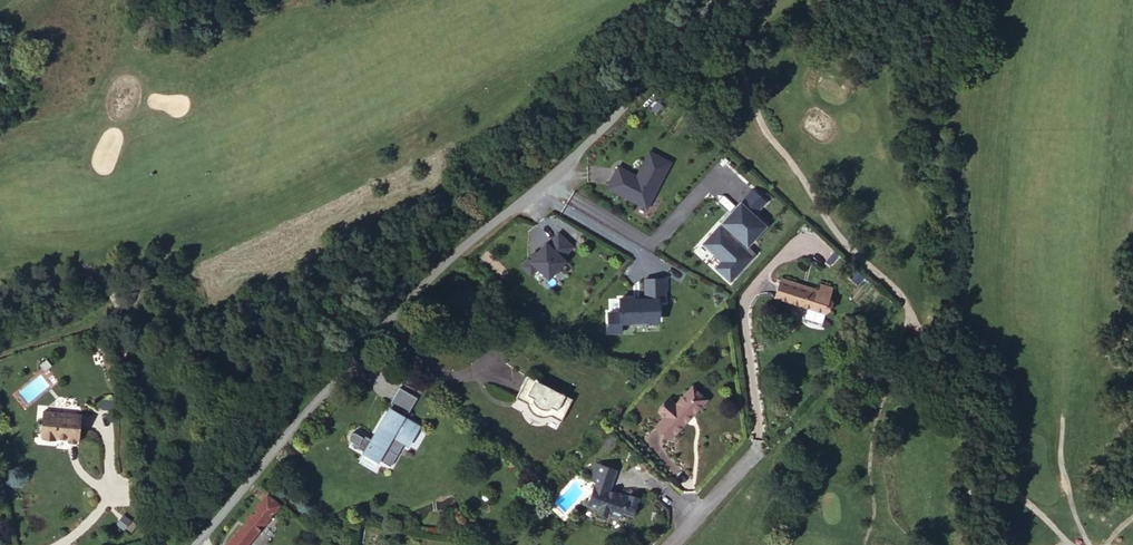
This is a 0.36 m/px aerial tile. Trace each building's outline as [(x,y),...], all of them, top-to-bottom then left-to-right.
[(661,163),(640,152),(633,165),(634,169),(630,178),(609,168),(598,189),(637,209),(661,163)] [(707,268),(722,281),(747,253),(739,245),(757,225),(745,214),(757,201),(744,189),(729,206),(732,209),(717,225),(714,222),(697,240),(705,247),(702,251),(713,261),(707,268)] [(529,268),(540,279),(557,261),(554,258),(564,247),(550,234),(540,245),(538,243),(531,250),(524,258),(522,256),(513,266),(523,275),(529,268)] [(529,248),(522,256),(524,258),(531,250),(529,248)] [(819,315),(829,286),(819,282),(815,283),(811,292),(772,278),(765,297),(819,315)] [(655,279),(636,279),(637,298),(630,299),(630,302),(625,302),(625,299),(611,299),(611,313),(600,314),(600,334),(613,333),(612,324),(638,323),(638,320),(651,320),(650,301),(656,301),(655,279)] [(511,311),(508,319),(529,326),(532,318),(511,311)] [(527,377),(515,398),(529,406),(532,411),(538,414),(546,416),(560,422),(572,401),(527,377)] [(680,391),(695,405),(702,398),(687,384),(680,391)] [(392,405),(406,413),(408,414),(417,398),(400,388),(391,405),(392,405)] [(664,439),(695,405),(680,391),(669,403),(662,397),(650,409),(657,416),(649,425),(664,439)] [(392,405),(390,410),(403,418),(406,413),(392,405)] [(390,410),(371,441),(398,454),(403,445),(407,447),(418,428),(403,418),(390,410)] [(55,441),(67,444),(78,445),(82,421),(43,415),(39,438),(43,439),(43,442),(52,445),(55,441)] [(398,454),(371,441),(358,433),(357,435),(354,433),(349,435),(348,439),(349,441),(351,443),(351,445),(363,452),(362,454),(376,462),(390,468),(398,454)] [(376,462),(362,454),(358,460),(373,468),(376,462)] [(591,458),(583,480),(588,482),(580,502),(592,506),(590,514),(601,517),(603,512),(617,516),(619,509),(628,511),(634,496),(627,493),(626,495),(604,487),(611,466),(591,458)] [(266,496),(226,544),(248,544),(278,506),(266,496)]
